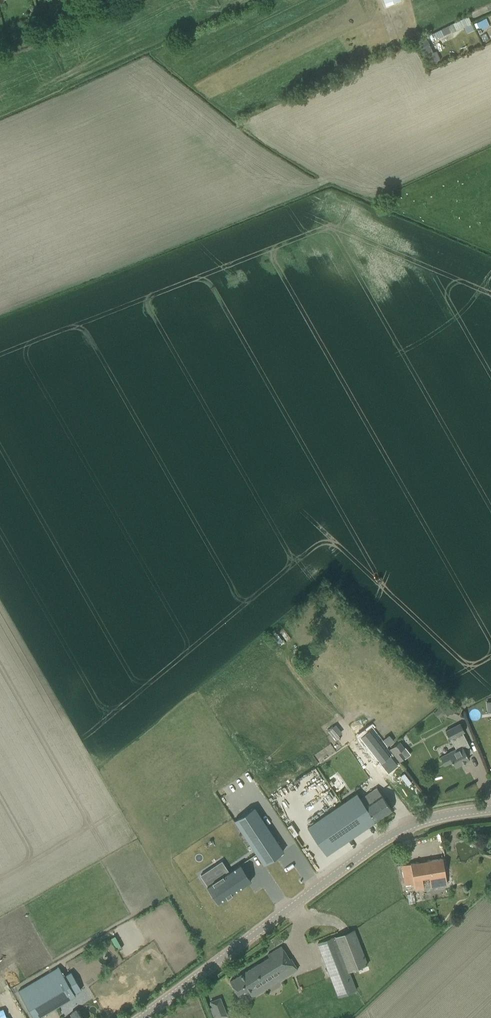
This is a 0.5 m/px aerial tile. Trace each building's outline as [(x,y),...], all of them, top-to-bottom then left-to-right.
[(53,1),(48,2),(50,10),(58,9),(57,4),(53,1)] [(436,42),(472,28),(467,16),(431,30),(436,42)] [(455,713),(447,703),(442,707),(441,707),(440,708),(443,713),(448,718),(455,713)] [(434,713),(438,717),(443,713),(440,708),(434,713)] [(463,743),(467,741),(463,732),(464,731),(460,723),(445,731),(450,739),(451,739),(456,749),(440,757),(444,765),(452,761),(455,767),(469,759),(462,746),(463,743)] [(325,731),(332,740),(341,732),(334,724),(325,731)] [(370,729),(360,737),(380,762),(390,755),(370,729)] [(389,735),(383,739),(387,745),(393,740),(389,735)] [(399,751),(404,747),(399,741),(390,749),(400,761),(404,757),(399,751)] [(367,794),(360,799),(365,805),(375,821),(392,809),(376,787),(367,794)] [(357,793),(307,827),(326,854),(375,821),(365,805),(357,793)] [(234,821),(263,865),(283,852),(254,808),(234,821)] [(404,865),(402,865),(405,884),(414,883),(415,889),(447,884),(444,868),(442,858),(404,865)] [(206,881),(206,882),(208,885),(207,886),(218,902),(226,897),(227,897),(228,897),(227,896),(231,894),(232,894),(232,893),(251,881),(240,864),(224,874),(222,871),(206,881)] [(368,964),(354,929),(318,943),(339,996),(356,989),(349,971),(368,964)] [(296,966),(290,958),(289,959),(281,946),(228,978),(238,994),(245,989),(247,992),(253,988),(255,991),(261,987),(258,982),(277,970),(281,976),(296,966)] [(62,973),(59,967),(18,991),(34,1017),(36,1017),(75,995),(74,994),(81,989),(71,971),(63,976),(62,973)] [(212,1007),(222,1003),(220,998),(210,1001),(212,1007)] [(68,1017),(83,1017),(76,1009),(70,1014),(71,1015),(68,1017)]
